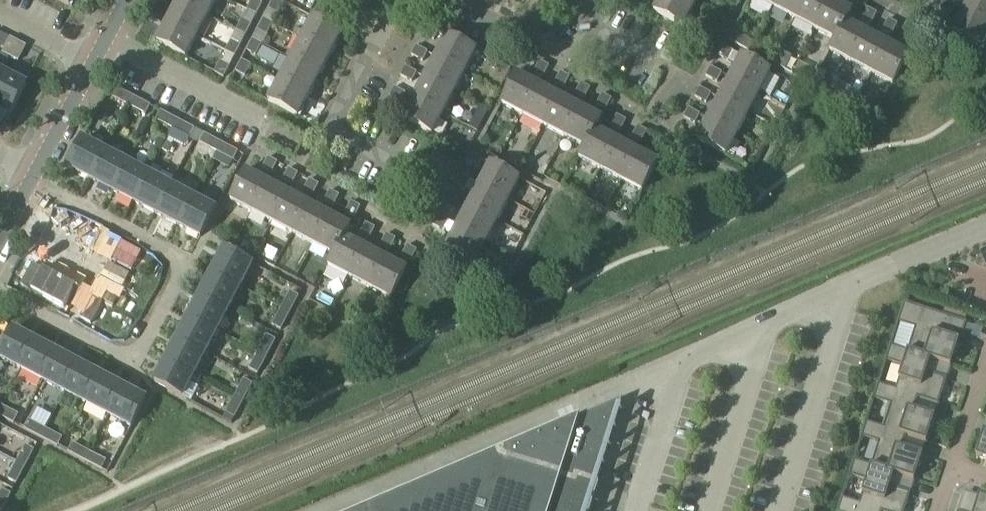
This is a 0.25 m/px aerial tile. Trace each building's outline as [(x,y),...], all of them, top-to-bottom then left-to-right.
[(196,35),(208,14),(181,0),(178,0),(167,20),(196,35)] [(208,14),(215,0),(181,0),(208,14)] [(257,15),(263,4),(255,0),(253,0),(248,11),(257,15)] [(269,10),(265,18),(274,23),(284,3),(278,0),(274,0),(269,10)] [(684,27),(694,6),(683,0),(660,0),(654,11),(684,27)] [(804,0),(778,0),(774,7),(795,18),(804,0)] [(831,0),(804,0),(795,18),(816,29),(831,0)] [(836,40),(846,21),(852,11),(832,0),(831,0),(816,29),(836,40)] [(940,9),(951,15),(956,6),(945,0),(940,9)] [(963,10),(985,22),(985,0),(968,0),(963,10)] [(877,14),(868,9),(862,21),(871,26),(877,14)] [(981,47),(985,38),(985,22),(963,10),(952,31),(981,47)] [(248,11),(237,30),(247,35),(257,15),(248,11)] [(313,16),(312,18),(302,38),(331,53),(342,32),(313,16)] [(274,23),(265,18),(254,39),(264,44),(268,37),(267,36),(274,23)] [(196,35),(167,20),(156,41),(185,57),(196,35)] [(898,25),(889,20),(883,31),(892,36),(898,25)] [(836,40),(831,50),(852,61),(867,33),(846,21),(836,40)] [(428,26),(423,35),(434,41),(439,31),(428,26)] [(247,35),(237,30),(225,53),(234,58),(247,35)] [(748,51),(751,46),(737,39),(740,33),(735,30),(730,41),(748,51)] [(919,36),(910,31),(904,43),(913,47),(919,36)] [(873,73),(888,44),(867,33),(852,61),(873,73)] [(476,50),(446,34),(435,55),(465,71),(476,50)] [(10,57),(18,42),(11,38),(3,54),(10,57)] [(291,59),(320,74),(331,53),(302,38),(291,59)] [(264,44),(254,39),(247,52),(256,58),(264,44)] [(19,62),(27,47),(18,42),(10,57),(19,62)] [(888,44),(873,73),(894,84),(909,55),(888,44)] [(423,62),(428,53),(417,47),(412,56),(423,62)] [(733,53),(722,47),(717,56),(728,62),(733,53)] [(465,71),(435,55),(424,76),(454,92),(465,71)] [(742,56),(741,57),(730,78),(759,93),(770,71),(742,56)] [(280,80),(309,95),(320,74),(291,59),(280,80)] [(245,77),(251,66),(242,61),(236,72),(245,77)] [(224,78),(230,67),(221,62),(215,73),(224,78)] [(534,73),(543,78),(549,67),(540,62),(534,73)] [(412,82),(417,73),(406,67),(401,77),(412,82)] [(717,83),(722,74),(711,68),(706,77),(717,83)] [(11,115),(26,87),(1,73),(0,76),(0,109),(11,115)] [(564,89),(570,78),(561,73),(555,84),(564,89)] [(523,114),(538,85),(518,74),(502,104),(523,114)] [(454,92),(424,76),(413,97),(443,113),(454,92)] [(759,93),(730,78),(720,99),(748,114),(759,93)] [(309,95),(280,80),(268,101),(297,116),(309,95)] [(585,100),(591,89),(581,84),(575,95),(585,100)] [(544,125),(559,96),(538,85),(523,114),(544,125)] [(401,103),(406,94),(395,88),(390,97),(401,103)] [(117,89),(117,90),(113,98),(129,106),(133,97),(117,89)] [(706,103),(711,94),(700,89),(695,98),(706,103)] [(612,100),(603,95),(597,106),(606,111),(612,100)] [(564,136),(579,106),(559,96),(544,125),(564,136)] [(146,115),(151,106),(133,97),(129,106),(146,115)] [(443,113),(413,97),(402,118),(432,134),(443,113)] [(748,114),(720,99),(709,120),(737,134),(748,114)] [(602,118),(579,106),(564,136),(585,146),(594,129),(596,130),(602,118)] [(695,124),(700,115),(689,109),(684,118),(695,124)] [(156,121),(172,129),(173,129),(178,121),(161,112),(156,121)] [(620,132),(626,121),(617,116),(611,128),(620,132)] [(698,141),(726,155),(737,134),(709,120),(698,141)] [(173,129),(172,129),(168,139),(185,148),(195,129),(178,121),(173,129)] [(641,143),(647,132),(638,127),(632,139),(641,143)] [(594,129),(585,146),(579,158),(600,169),(615,140),(596,130),(594,129)] [(217,153),(222,144),(205,135),(200,144),(217,153)] [(659,138),(653,150),(662,155),(668,143),(659,138)] [(104,152),(82,140),(68,166),(90,178),(104,152)] [(621,180),(637,151),(615,140),(600,169),(621,180)] [(222,144),(217,153),(213,161),(230,170),(238,153),(222,144)] [(637,151),(621,180),(643,191),(658,162),(637,151)] [(112,190),(126,164),(104,152),(90,178),(112,190)] [(482,160),(471,154),(466,163),(477,169),(482,160)] [(272,175),(278,163),(269,158),(262,170),(272,175)] [(134,202),(148,175),(126,164),(112,190),(134,202)] [(479,185),(509,200),(520,179),(490,164),(479,185)] [(289,169),(283,181),(292,186),(298,174),(289,169)] [(251,211),(267,182),(246,170),(230,200),(251,211)] [(156,214),(170,187),(148,175),(134,202),(156,214)] [(471,181),(460,175),(455,184),(466,190),(471,181)] [(313,197),(319,185),(310,180),(304,192),(313,197)] [(272,222),(288,193),(267,182),(251,211),(272,222)] [(468,206),(498,221),(509,200),(479,185),(468,206)] [(178,226),(193,199),(170,187),(156,214),(178,226)] [(331,191),(324,203),(333,208),(340,196),(331,191)] [(292,233),(308,204),(288,193),(272,222),(292,233)] [(460,202),(449,196),(444,205),(456,211),(460,202)] [(193,199),(178,226),(201,237),(215,211),(193,199)] [(355,219),(361,207),(352,203),(346,214),(355,219)] [(313,244),(329,215),(308,204),(292,233),(313,244)] [(457,227),(487,242),(498,221),(468,206),(457,227)] [(350,227),(329,215),(313,244),(334,255),(345,235),(345,236),(350,227)] [(449,223),(438,217),(433,226),(445,232),(449,223)] [(366,224),(360,235),(369,240),(375,229),(366,224)] [(446,248),(476,263),(487,242),(457,227),(446,248)] [(345,235),(334,255),(329,265),(350,276),(366,247),(345,236),(345,235)] [(387,235),(381,246),(390,251),(396,240),(387,235)] [(417,251),(408,246),(402,257),(411,262),(417,251)] [(371,288),(387,258),(366,247),(350,276),(371,288)] [(213,272),(240,286),(252,264),(225,250),(213,272)] [(408,270),(387,258),(371,288),(392,299),(408,270)] [(202,294),(228,309),(240,286),(213,272),(202,294)] [(281,308),(291,313),(299,297),(289,292),(281,308)] [(190,317),(217,331),(228,309),(202,294),(190,317)] [(963,337),(967,325),(905,305),(898,325),(915,330),(908,352),(952,366),(959,343),(954,341),(956,335),(963,337)] [(291,313),(281,308),(272,327),(281,332),(291,313)] [(178,339),(205,353),(217,331),(190,317),(178,339)] [(0,355),(0,358),(21,369),(35,342),(13,330),(0,355)] [(258,352),(268,357),(276,342),(266,336),(258,352)] [(167,361),(194,375),(205,353),(178,339),(167,361)] [(35,342),(21,369),(43,381),(57,354),(35,342)] [(903,368),(896,390),(940,404),(947,381),(927,374),(931,362),(951,368),(952,366),(908,352),(908,353),(891,348),(886,363),(903,368)] [(268,357),(258,352),(248,371),(258,375),(268,357)] [(57,354),(43,381),(65,393),(80,366),(57,354)] [(167,361),(155,383),(182,397),(191,402),(198,389),(196,388),(201,379),(193,376),(194,375),(167,361)] [(80,366),(65,393),(87,404),(102,377),(80,366)] [(102,377),(87,404),(110,416),(124,389),(102,377)] [(235,397),(244,401),(253,385),(244,380),(235,397)] [(935,419),(915,413),(919,400),(939,406),(940,404),(896,390),(896,391),(879,386),(874,401),(891,407),(884,428),(927,442),(935,419)] [(124,389),(110,416),(132,428),(146,401),(124,389)] [(223,420),(232,424),(244,401),(235,397),(223,420)] [(600,485),(597,484),(602,467),(605,468),(606,467),(603,466),(608,449),(611,450),(612,449),(608,448),(614,431),(617,432),(617,431),(614,430),(619,413),(622,414),(623,413),(620,412),(623,401),(365,510),(592,510),(600,485)] [(0,408),(0,417),(14,424),(19,415),(1,406),(0,408)] [(29,421),(24,430),(41,438),(46,430),(29,421)] [(915,480),(923,457),(902,451),(906,438),(927,444),(927,442),(884,428),(884,429),(867,424),(862,439),(879,445),(872,467),(915,480)] [(46,430),(41,438),(58,447),(62,438),(46,430)] [(984,434),(976,459),(985,462),(985,434),(984,434)] [(38,445),(28,440),(16,462),(26,467),(38,445)] [(73,444),(68,453),(85,462),(90,453),(73,444)] [(90,453),(85,462),(102,470),(106,461),(90,453)] [(26,467),(16,462),(7,480),(17,485),(26,467)] [(855,462),(850,477),(867,483),(860,505),(880,510),(906,510),(911,495),(890,489),(894,476),(915,482),(915,480),(872,467),(855,462)] [(11,495),(2,490),(0,495),(0,510),(3,510),(11,495)] [(980,499),(976,510),(985,510),(985,501),(980,499)] [(860,505),(843,500),(839,510),(880,510),(860,505)]
